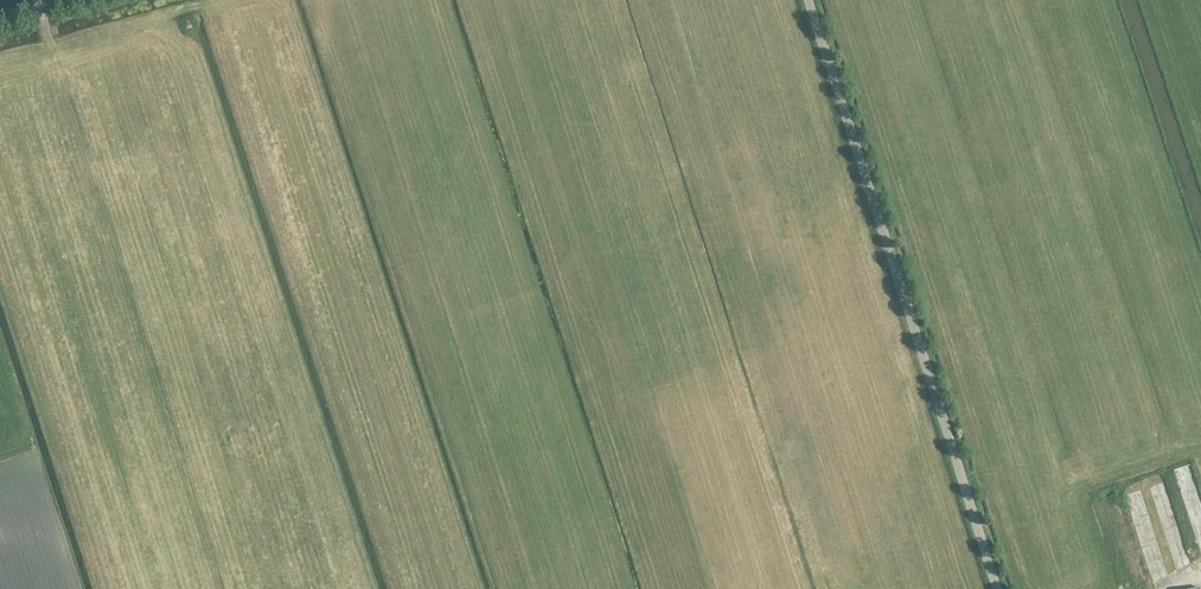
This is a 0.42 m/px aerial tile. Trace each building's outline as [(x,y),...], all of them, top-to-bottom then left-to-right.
[(1118,497),(1110,499),(1112,507),(1120,505),(1118,497)] [(1107,522),(1113,520),(1108,507),(1102,509),(1107,522)]
